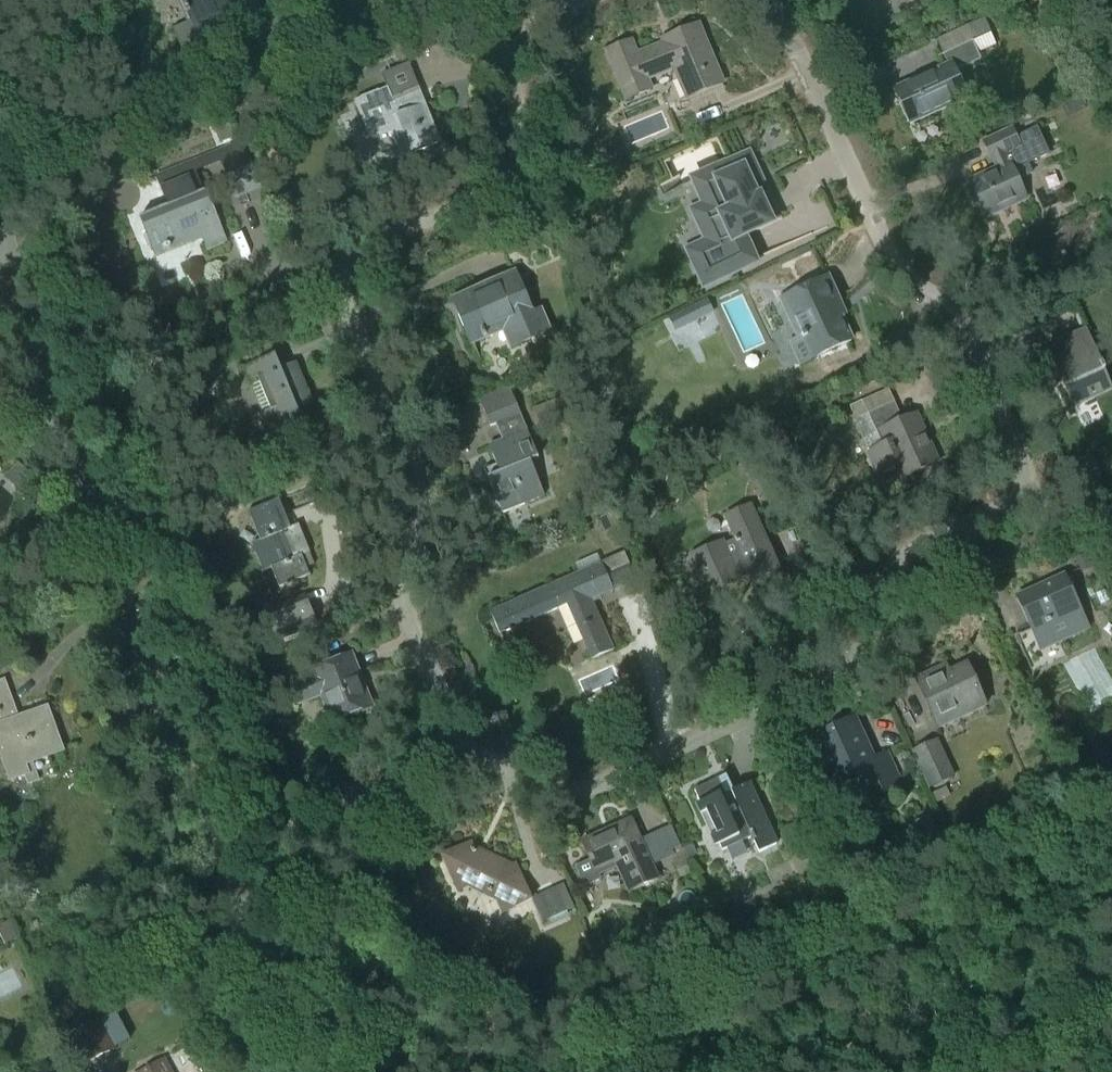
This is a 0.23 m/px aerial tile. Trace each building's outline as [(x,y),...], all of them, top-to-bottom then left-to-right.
[(191,21),(173,29),(187,61),(215,49),(210,39),(250,22),(262,50),(297,35),(283,2),(262,12),(257,0),(182,0),(191,21)] [(966,27),(973,41),(991,33),(985,19),(966,27)] [(664,43),(637,55),(632,41),(606,51),(626,100),(652,90),(648,80),(674,69),(679,81),(682,80),(689,98),(723,84),(699,26),(678,34),(679,38),(664,44),(664,43)] [(943,55),(948,67),(898,90),(912,121),(964,97),(953,73),(982,60),(973,41),(943,55)] [(381,75),(387,88),(354,101),(370,141),(396,131),(406,155),(401,157),(402,158),(440,142),(425,105),(409,112),(403,99),(394,103),(392,99),(419,88),(409,63),(381,75)] [(969,181),(971,186),(966,188),(974,205),(979,203),(984,213),(1025,194),(1019,181),(1034,174),(1030,164),(1048,156),(1035,129),(1015,139),(1011,129),(983,142),(991,159),(993,159),(997,169),(969,181)] [(227,177),(252,166),(242,141),(217,152),(227,177)] [(772,207),(748,156),(701,177),(713,202),(694,211),(708,242),(689,251),(704,284),(754,261),(753,260),(751,261),(740,238),(771,224),(765,210),(772,207)] [(156,177),(169,207),(140,219),(154,254),(187,240),(185,236),(198,231),(206,250),(227,242),(210,201),(199,202),(192,184),(194,182),(187,164),(156,177)] [(540,312),(532,316),(514,274),(468,294),(473,306),(459,312),(472,343),(514,325),(521,343),(548,331),(540,312)] [(827,278),(781,299),(799,338),(804,336),(814,359),(851,341),(833,303),(838,301),(827,278)] [(687,309),(669,318),(676,332),(694,323),(687,309)] [(1046,349),(1062,384),(1065,389),(1066,388),(1074,406),(1102,393),(1098,385),(1109,380),(1086,331),(1046,349)] [(293,364),(280,369),(275,356),(243,369),(249,383),(258,380),(270,411),(258,416),(266,437),(301,424),(296,411),(312,404),(303,382),(301,383),(293,364)] [(868,415),(856,420),(871,453),(870,453),(880,474),(898,466),(903,476),(935,461),(920,428),(923,427),(919,418),(905,424),(889,390),(862,402),(868,415)] [(513,396),(483,408),(490,427),(520,414),(513,396)] [(488,446),(500,475),(488,480),(502,513),(544,496),(530,462),(538,459),(527,431),(488,446)] [(298,525),(287,530),(284,522),(287,521),(279,500),(248,513),(260,541),(251,544),(263,573),(271,569),(279,588),(309,576),(302,557),(310,554),(298,525)] [(725,517),(735,540),(724,545),(722,542),(699,553),(706,567),(697,571),(708,595),(740,581),(738,576),(749,571),(753,580),(778,569),(750,506),(725,517)] [(1084,554),(1075,558),(1082,572),(1091,568),(1084,554)] [(614,650),(592,601),(613,591),(601,564),(490,612),(500,635),(567,605),(591,660),(614,650)] [(1017,598),(1031,629),(1041,651),(1089,629),(1065,576),(1017,598)] [(304,597),(265,612),(277,643),(316,627),(304,597)] [(315,670),(318,676),(292,687),(299,705),(325,695),(335,722),(372,707),(362,682),(358,684),(347,657),(315,670)] [(973,675),(971,676),(966,665),(918,687),(937,728),(985,707),(976,688),(979,687),(980,682),(977,676),(973,675)] [(19,718),(5,679),(0,681),(0,754),(9,780),(28,774),(24,762),(46,754),(47,757),(62,751),(46,708),(19,718)] [(856,734),(861,732),(854,716),(813,735),(815,738),(811,740),(817,752),(820,751),(832,778),(837,776),(842,787),(834,790),(835,791),(843,787),(844,789),(857,783),(856,781),(873,774),(885,801),(901,793),(899,787),(900,787),(885,753),(868,761),(856,734)] [(937,742),(913,753),(929,789),(953,778),(937,742)] [(694,791),(700,804),(721,851),(751,838),(758,853),(776,845),(748,785),(730,793),(732,796),(726,799),(717,780),(694,791)] [(946,788),(932,795),(936,804),(950,797),(946,788)] [(630,820),(581,843),(590,862),(576,869),(584,887),(599,880),(597,876),(620,865),(632,892),(657,880),(647,857),(655,853),(648,837),(640,840),(630,820)] [(691,841),(682,846),(688,859),(697,854),(691,841)] [(531,900),(531,899),(514,864),(499,871),(493,857),(489,859),(475,853),(470,843),(441,857),(457,892),(474,884),(494,896),(502,913),(531,900)] [(565,885),(536,894),(543,916),(572,908),(565,885)] [(0,926),(0,934),(6,944),(16,939),(8,922),(0,926)] [(82,1065),(113,1049),(98,1020),(67,1036),(82,1065)] [(185,1047),(162,1059),(162,1060),(139,1071),(198,1071),(185,1047)]
